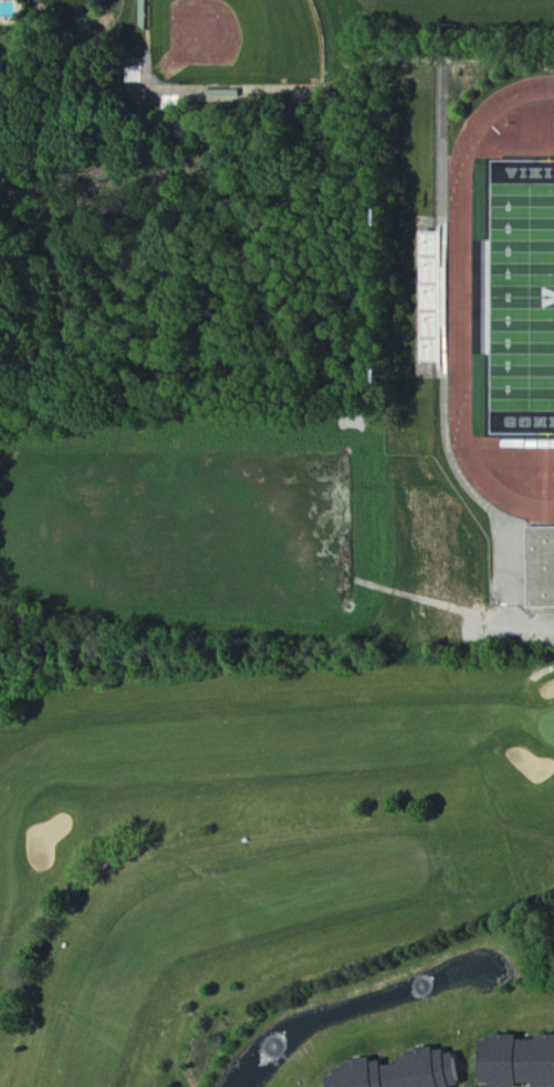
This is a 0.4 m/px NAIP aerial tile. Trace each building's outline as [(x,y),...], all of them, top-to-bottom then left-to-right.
[(529,527),(553,527),(553,607),(530,607),(529,527)] [(544,1036),(544,1042),(526,1042),(526,1039),(489,1038),(488,1086),(553,1086),(553,1036),(544,1036)] [(341,1076),(337,1077),(338,1086),(466,1086),(468,1086),(464,1055),(455,1056),(453,1052),(437,1050),(424,1051),(408,1059),(407,1066),(392,1067),(390,1064),(373,1061),(361,1063),(345,1071),(338,1072),(341,1076)]
